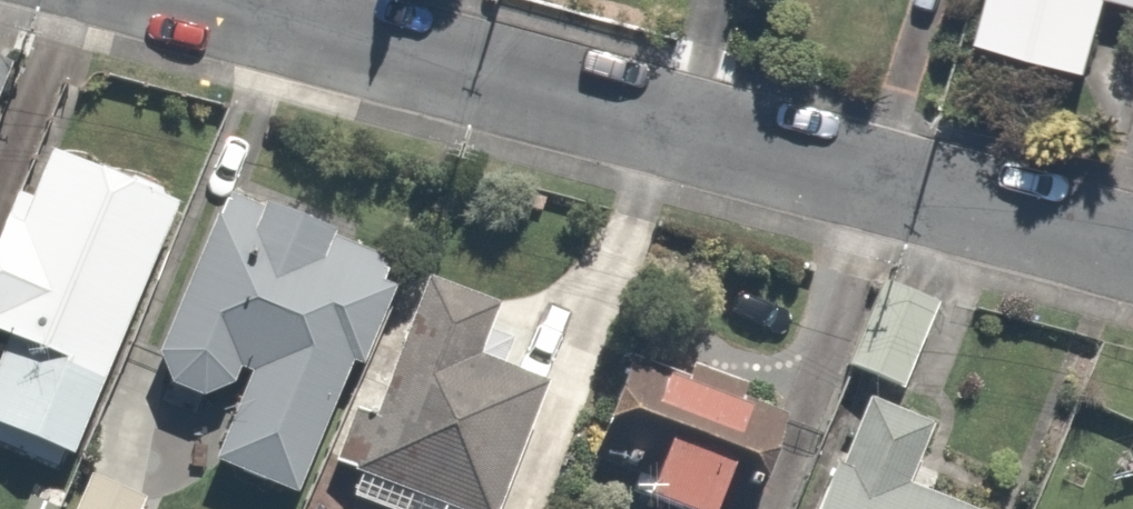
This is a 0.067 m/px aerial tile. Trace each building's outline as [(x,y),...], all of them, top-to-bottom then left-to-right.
[(985,42),(1083,61),(1095,0),(993,0),(985,42)] [(0,68),(0,98),(11,73),(0,68)] [(16,138),(0,177),(0,426),(63,452),(167,200),(16,138)] [(389,256),(214,182),(148,338),(148,341),(148,345),(148,348),(149,352),(150,355),(151,359),(152,362),(153,365),(155,368),(157,371),(159,374),(162,377),(164,379),(167,382),(170,384),(173,386),(176,387),(180,389),(183,390),(186,391),(190,391),(193,392),(197,392),(201,392),(204,391),(208,391),(211,390),(214,389),(218,387),(221,386),(224,384),(227,382),(230,380),(199,452),(289,490),(389,256)] [(353,488),(346,508),(488,508),(535,376),(466,352),(486,298),(410,271),(364,400),(344,393),(315,475),(353,488)] [(866,277),(838,359),(902,381),(930,298),(866,277)] [(617,351),(596,415),(568,504),(584,508),(725,508),(740,461),(761,397),(617,351)] [(989,506),(915,478),(935,426),(854,395),(810,508),(988,508),(989,506)] [(78,463),(61,508),(136,508),(144,488),(78,463)]
